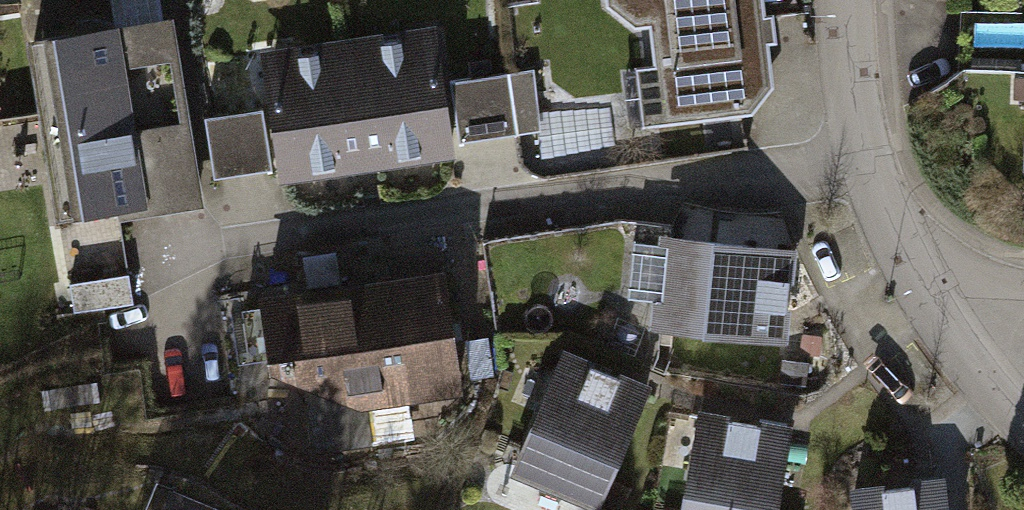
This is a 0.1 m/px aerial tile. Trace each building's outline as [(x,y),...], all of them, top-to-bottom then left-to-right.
[(638,7),(657,5),(668,111),(748,102),(763,83),(755,0),(628,0),(638,7)] [(184,113),(175,21),(47,36),(80,218),(191,200),(192,180),(184,113)] [(351,44),(367,173),(454,162),(452,141),(509,134),(502,75),(441,82),(436,34),(351,44)] [(367,173),(351,44),(255,55),(261,104),(269,171),(270,184),(367,173)] [(269,171),(261,104),(184,113),(192,180),(269,171)] [(653,333),(790,347),(799,252),(663,239),(661,250),(625,246),(620,304),(655,307),(653,333)] [(365,412),(463,396),(447,275),(421,279),(263,303),(274,380),(365,412)] [(589,509),(606,509),(653,391),(562,355),(513,480),(589,509)] [(795,432),(700,416),(684,509),(782,509),(795,432)] [(943,482),(853,493),(855,509),(947,509),(943,482)]
